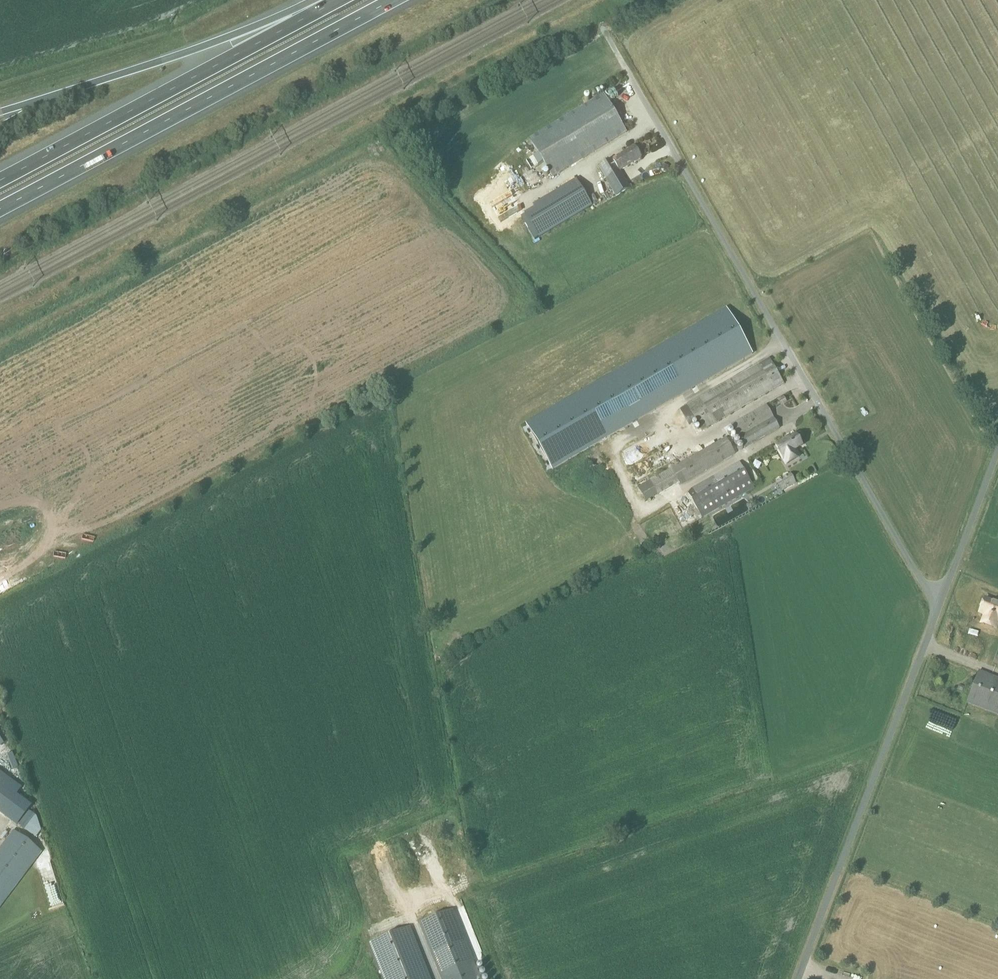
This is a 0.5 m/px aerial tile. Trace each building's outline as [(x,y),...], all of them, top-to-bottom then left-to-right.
[(627,132),(604,94),(529,140),(552,177),(627,132)] [(642,157),(635,146),(599,167),(616,196),(630,188),(620,171),(642,157)] [(539,238),(591,206),(592,206),(577,180),(546,199),(534,206),(535,209),(525,215),(539,238)] [(717,281),(720,291),(733,287),(730,277),(717,281)] [(753,354),(726,308),(610,375),(637,421),(753,354)] [(702,431),(784,384),(769,358),(687,406),(702,431)] [(778,405),(769,409),(778,425),(806,409),(801,400),(795,403),(792,397),(797,394),(794,389),(775,400),(778,405)] [(745,449),(780,429),(766,405),(731,425),(745,449)] [(787,440),(786,438),(776,445),(783,457),(802,446),(796,435),(787,440)] [(551,561),(664,496),(630,437),(552,482),(517,502),(551,561)] [(736,454),(726,438),(672,469),(681,485),(736,454)] [(663,449),(665,455),(678,450),(676,444),(663,449)] [(702,518),(755,488),(740,462),(692,489),(688,494),(702,518)] [(792,474),(777,483),(781,490),(796,481),(792,474)] [(672,514),(689,508),(684,495),(667,501),(672,514)] [(986,599),(980,613),(985,615),(982,623),(996,629),(997,623),(997,604),(986,599)] [(967,628),(965,633),(975,637),(977,632),(967,628)] [(979,670),(967,703),(997,715),(997,678),(979,670)] [(12,769),(18,767),(12,752),(7,754),(12,769)] [(0,772),(0,813),(16,825),(31,806),(16,795),(21,787),(0,772)] [(36,838),(41,831),(37,817),(28,811),(17,824),(36,838)] [(42,853),(13,830),(0,847),(0,908),(42,853)] [(453,909),(419,923),(441,978),(481,978),(453,909)] [(370,944),(384,978),(431,978),(410,927),(370,944)]
